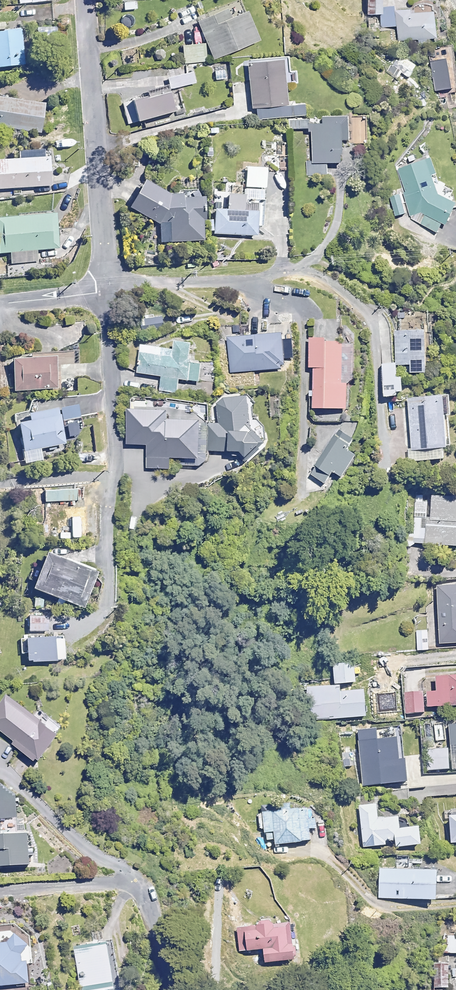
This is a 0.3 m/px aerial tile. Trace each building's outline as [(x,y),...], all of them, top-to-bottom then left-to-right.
[(235,7),(202,21),(217,57),(268,35),(256,9),(240,16),(235,7)] [(390,12),(391,37),(435,36),(435,11),(390,12)] [(21,32),(0,34),(0,67),(24,65),(21,32)] [(206,62),(204,45),(182,48),(184,65),(206,62)] [(285,63),(248,66),(252,109),(290,105),(285,63)] [(229,79),(228,69),(212,71),(213,81),(229,79)] [(195,84),(193,73),(169,78),(171,89),(195,84)] [(176,115),(171,96),(158,100),(134,106),(139,125),(176,115)] [(0,100),(0,129),(41,135),(44,106),(0,100)] [(305,116),(304,104),(293,105),(294,117),(305,116)] [(306,120),(288,120),(288,130),(306,130),(306,120)] [(344,120),(325,120),(325,128),(314,128),(314,162),(307,162),(307,176),(327,176),(327,166),(345,166),(344,120)] [(49,159),(0,161),(0,191),(50,189),(49,159)] [(396,170),(409,216),(437,232),(441,223),(446,226),(455,206),(439,198),(432,178),(436,176),(431,159),(396,170)] [(149,179),(134,202),(170,225),(170,240),(201,239),(200,194),(174,195),(149,179)] [(400,196),(388,197),(390,216),(403,214),(400,196)] [(256,210),(217,210),(217,232),(256,233),(256,210)] [(56,217),(0,220),(0,253),(10,253),(11,264),(36,262),(36,251),(58,250),(56,217)] [(405,317),(406,359),(440,358),(439,316),(405,317)] [(164,328),(162,317),(147,318),(148,330),(164,328)] [(294,334),(228,337),(230,369),(296,366),(294,334)] [(358,339),(323,337),(320,407),(356,408),(358,339)] [(147,349),(143,370),(194,378),(200,343),(181,340),(179,354),(147,349)] [(88,355),(71,355),(71,363),(88,363),(88,355)] [(53,360),(10,363),(13,393),(56,390),(53,360)] [(409,364),(387,364),(387,393),(409,393),(409,364)] [(414,400),(417,448),(455,445),(455,422),(454,397),(414,400)] [(272,404),(225,400),(221,453),(268,457),(272,404)] [(26,422),(15,425),(21,454),(63,446),(56,410),(25,416),(26,422)] [(214,421),(161,417),(158,467),(184,469),(184,456),(211,458),(214,421)] [(355,442),(338,431),(310,475),(327,486),(334,475),(342,480),(356,459),(348,453),(355,442)] [(74,486),(42,488),(43,500),(74,498),(74,486)] [(396,539),(455,541),(455,538),(455,504),(398,502),(396,539)] [(95,568),(43,547),(29,583),(81,603),(95,568)] [(412,586),(415,642),(455,640),(455,625),(449,625),(447,584),(412,586)] [(44,613),(26,613),(26,629),(44,629),(44,613)] [(51,633),(23,634),(24,657),(52,656),(51,633)] [(363,662),(342,663),(343,683),(363,682),(363,662)] [(396,707),(455,704),(455,675),(415,677),(416,692),(395,693),(396,707)] [(365,692),(304,692),(304,719),(365,719),(365,692)] [(4,694),(0,700),(0,733),(38,759),(57,732),(4,694)] [(431,728),(434,769),(455,767),(455,726),(431,728)] [(390,741),(338,746),(342,786),(393,782),(390,741)] [(367,805),(346,806),(348,847),(416,844),(415,825),(393,826),(392,817),(368,818),(367,805)] [(248,813),(249,842),(304,840),(303,811),(248,813)] [(439,816),(441,841),(455,839),(455,814),(439,816)] [(0,819),(0,864),(48,862),(46,832),(16,834),(15,818),(0,819)] [(444,870),(373,870),(373,897),(444,897),(444,870)] [(252,925),(252,929),(253,958),(295,957),(295,947),(288,947),(287,929),(273,929),(273,922),(259,922),(259,925),(252,925)] [(455,934),(444,934),(445,954),(455,953),(455,939),(455,934)] [(30,981),(28,941),(0,942),(0,983),(30,981)] [(74,947),(81,989),(101,989),(111,988),(104,942),(74,947)] [(431,962),(431,988),(428,989),(442,989),(448,989),(447,962),(431,962)]
